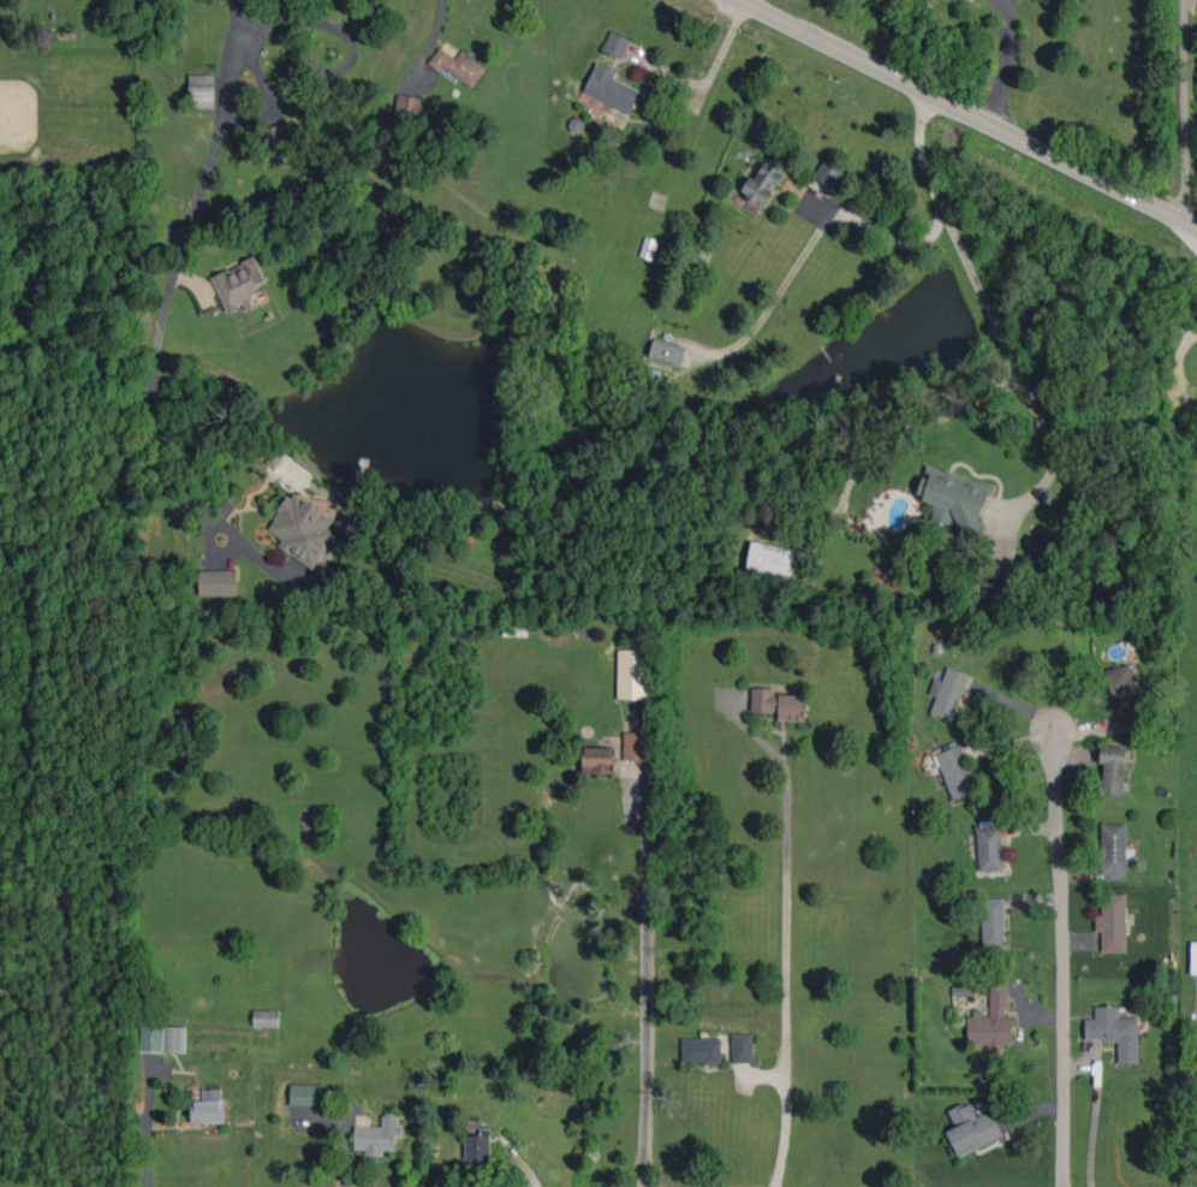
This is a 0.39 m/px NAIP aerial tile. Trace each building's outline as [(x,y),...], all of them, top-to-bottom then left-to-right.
[(630,39),(610,32),(603,52),(624,59),(630,39)] [(473,88),(487,68),(462,50),(456,58),(440,47),(429,63),(455,82),(458,78),(473,88)] [(618,72),(597,62),(583,93),(631,114),(641,91),(615,79),(618,72)] [(214,108),(215,75),(190,74),(189,108),(214,108)] [(395,113),(422,116),(424,98),(397,95),(395,113)] [(267,152),(285,150),(283,125),(265,127),(267,152)] [(740,193),(766,206),(788,162),(769,153),(756,179),(749,176),(740,193)] [(814,176),(833,189),(844,172),(824,159),(814,176)] [(654,259),(658,239),(645,237),(641,257),(654,259)] [(212,276),(228,314),(253,304),(251,297),(261,292),(257,284),(265,280),(256,258),(212,276)] [(681,366),(685,351),(654,341),(649,356),(681,366)] [(992,486),(926,465),(916,497),(936,503),(931,518),(958,527),(957,531),(976,537),(992,486)] [(314,569),(337,534),(328,528),(334,519),(293,491),(268,528),(283,538),(279,546),(314,569)] [(334,526),(348,536),(359,520),(345,510),(334,526)] [(747,574),(792,579),(795,547),(750,542),(747,574)] [(237,571),(199,571),(199,596),(237,596),(237,571)] [(646,700),(648,650),(619,649),(617,699),(646,700)] [(1119,723),(1143,718),(1130,664),(1107,669),(1119,723)] [(969,674),(947,667),(943,681),(934,679),(929,695),(936,697),(931,714),(954,721),(969,674)] [(778,720),(805,721),(806,695),(774,694),(774,688),(753,687),(752,712),(778,713),(778,720)] [(623,760),(646,761),(646,732),(624,732),(623,760)] [(962,744),(936,754),(954,800),(980,790),(962,744)] [(1105,763),(1101,793),(1121,796),(1128,748),(1101,744),(1099,763),(1105,763)] [(582,774),(613,774),(614,748),(582,747),(582,774)] [(1125,823),(1101,824),(1103,873),(1127,873),(1125,823)] [(979,871),(1002,870),(1001,827),(977,828),(979,871)] [(1126,953),(1126,895),(1102,894),(1101,915),(1096,915),(1095,931),(1102,931),(1102,953),(1126,953)] [(983,949),(1006,948),(1004,898),(981,899),(983,949)] [(967,1017),(968,1044),(990,1044),(990,1052),(1001,1052),(1001,1043),(1012,1043),(1012,1015),(1008,1016),(1008,985),(989,985),(990,1016),(967,1017)] [(1139,1063),(1138,1018),(1118,1018),(1118,1006),(1095,1006),(1096,1019),(1085,1019),(1085,1040),(1118,1040),(1119,1063),(1139,1063)] [(279,1027),(279,1011),(253,1010),(253,1026),(279,1027)] [(186,1053),(186,1026),(141,1025),(141,1035),(140,1052),(186,1053)] [(753,1033),(732,1034),(732,1063),(753,1063),(753,1033)] [(682,1038),(682,1063),(722,1062),(721,1037),(682,1038)] [(323,1084),(290,1083),(290,1105),(323,1105),(323,1084)] [(223,1089),(203,1089),(203,1101),(191,1101),(191,1123),(224,1123),(223,1089)] [(958,1157),(1003,1137),(991,1109),(976,1115),(970,1101),(948,1110),(956,1127),(947,1131),(958,1157)] [(395,1150),(395,1136),(401,1136),(402,1116),(384,1116),(383,1127),(355,1127),(354,1149),(366,1149),(366,1156),(383,1156),(383,1149),(395,1150)] [(465,1135),(466,1165),(491,1164),(490,1129),(480,1129),(480,1135),(465,1135)]
